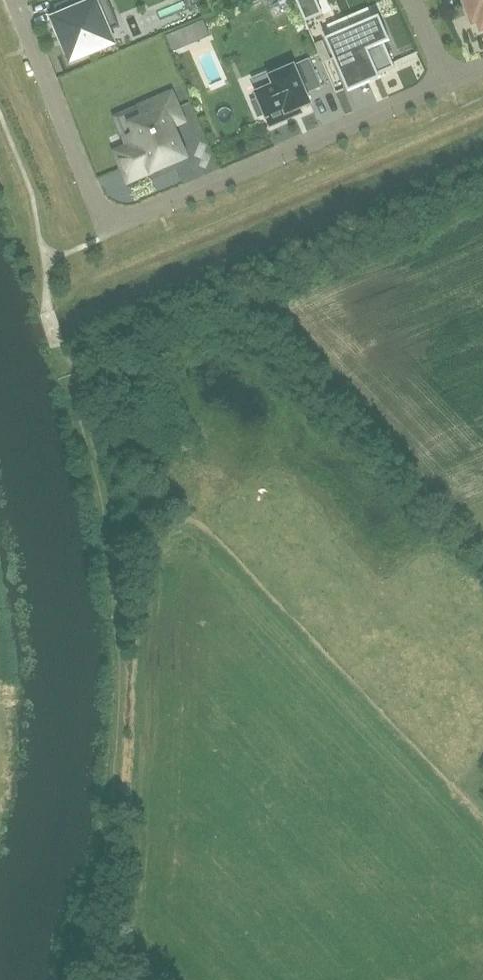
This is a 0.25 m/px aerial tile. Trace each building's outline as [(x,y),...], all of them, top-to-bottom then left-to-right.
[(115,16),(109,0),(71,0),(59,5),(64,18),(57,21),(73,60),(112,43),(103,21),(115,16)] [(306,22),(323,15),(317,0),(296,0),(306,22)] [(474,22),(478,20),(482,29),(482,0),(464,0),(474,22)] [(374,20),(333,38),(333,37),(326,40),(349,93),(381,79),(380,75),(396,68),(385,43),(390,41),(380,18),(374,20)] [(187,46),(181,30),(166,37),(173,52),(187,46)] [(260,99),(253,102),(259,118),(267,115),(271,126),(294,116),(293,112),(302,108),(311,104),(306,93),(321,87),(310,61),(273,77),(272,77),(276,87),(258,94),(260,99)] [(129,150),(120,154),(131,178),(152,169),(153,172),(174,163),(173,161),(181,158),(182,160),(186,158),(173,126),(185,121),(173,94),(143,107),(148,118),(133,124),(141,145),(134,148),(133,146),(130,147),(128,148),(129,150)]
